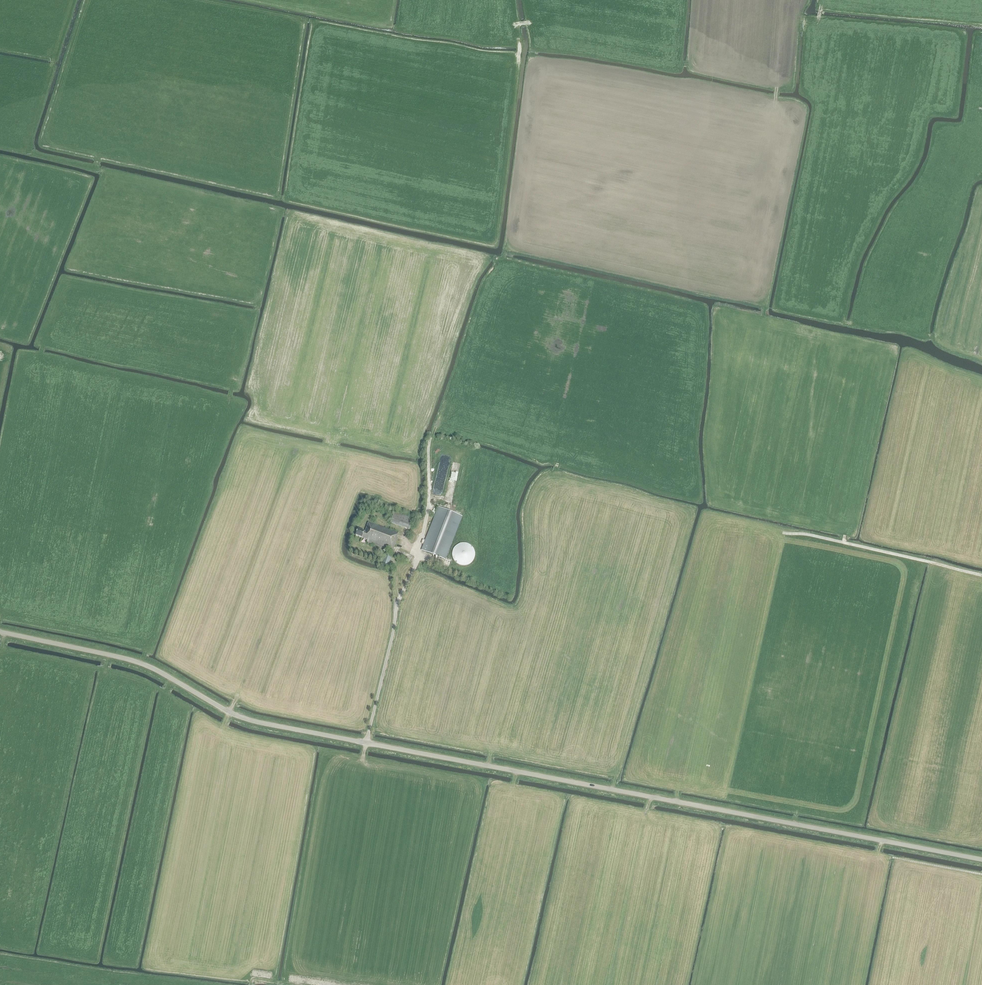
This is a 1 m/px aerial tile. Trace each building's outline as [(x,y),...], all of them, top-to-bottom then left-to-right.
[(462,517),(438,507),(421,550),(445,560),(462,517)] [(395,512),(391,523),(410,530),(414,519),(395,512)] [(369,522),(365,532),(358,529),(356,536),(368,540),(367,542),(392,551),(398,538),(397,537),(398,533),(369,522)] [(475,555),(475,554),(475,553),(475,552),(475,551),(474,550),(474,549),(473,549),(473,548),(472,547),(472,546),(471,546),(470,545),(470,544),(469,544),(468,544),(467,543),(466,543),(465,543),(464,543),(463,543),(462,543),(461,543),(460,543),(459,543),(459,544),(458,544),(457,545),(456,545),(455,546),(455,547),(454,547),(454,548),(453,549),(453,550),(452,551),(452,552),(452,553),(452,554),(452,555),(452,556),(452,557),(453,558),(453,559),(454,560),(454,561),(455,562),(456,563),(457,563),(458,564),(459,565),(460,565),(461,565),(462,566),(463,566),(464,566),(465,565),(466,565),(467,565),(468,565),(469,564),(470,563),(471,563),(472,562),(472,561),(473,561),(473,560),(474,559),(474,558),(474,557),(475,556),(475,555)] [(392,556),(386,554),(382,564),(388,566),(392,556)]
